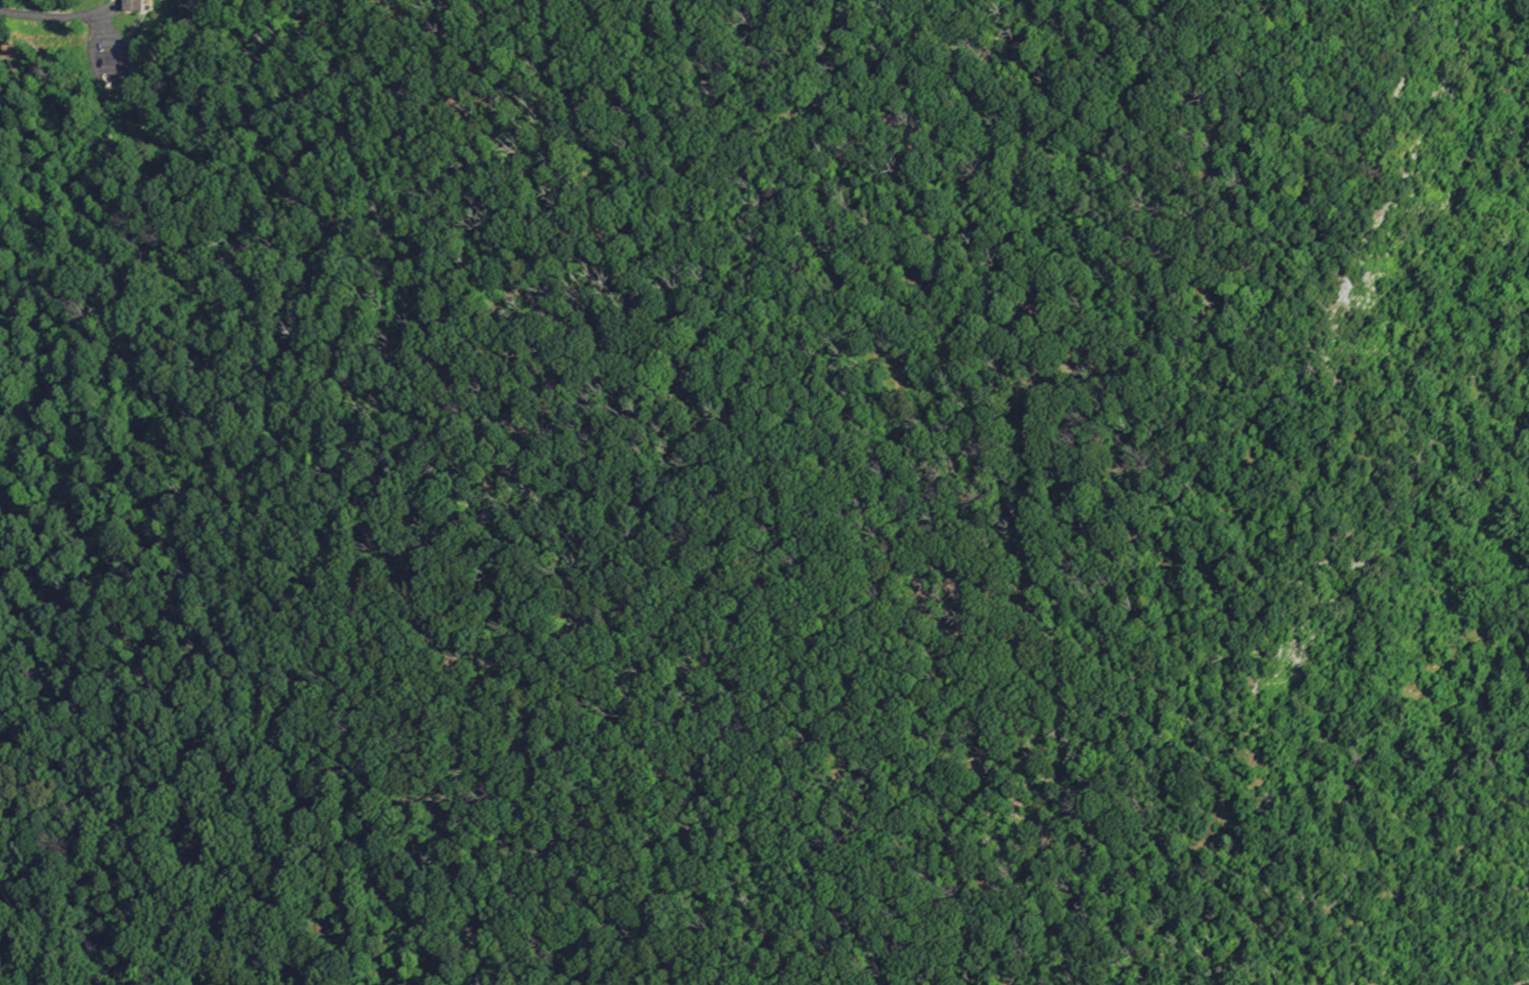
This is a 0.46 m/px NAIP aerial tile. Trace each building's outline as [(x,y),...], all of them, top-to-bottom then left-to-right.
[(117,4),(123,4),(124,18),(144,18),(144,0),(117,0),(117,4)]
